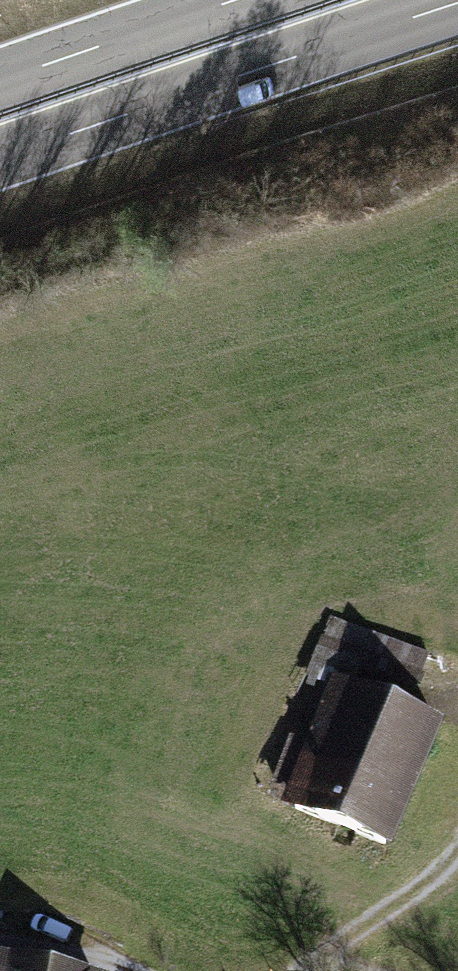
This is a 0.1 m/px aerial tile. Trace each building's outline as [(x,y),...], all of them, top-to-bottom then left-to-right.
[(330,681),(277,800),(379,845),(432,726),(330,681)] [(0,952),(0,970),(83,970),(85,957),(0,952)]
